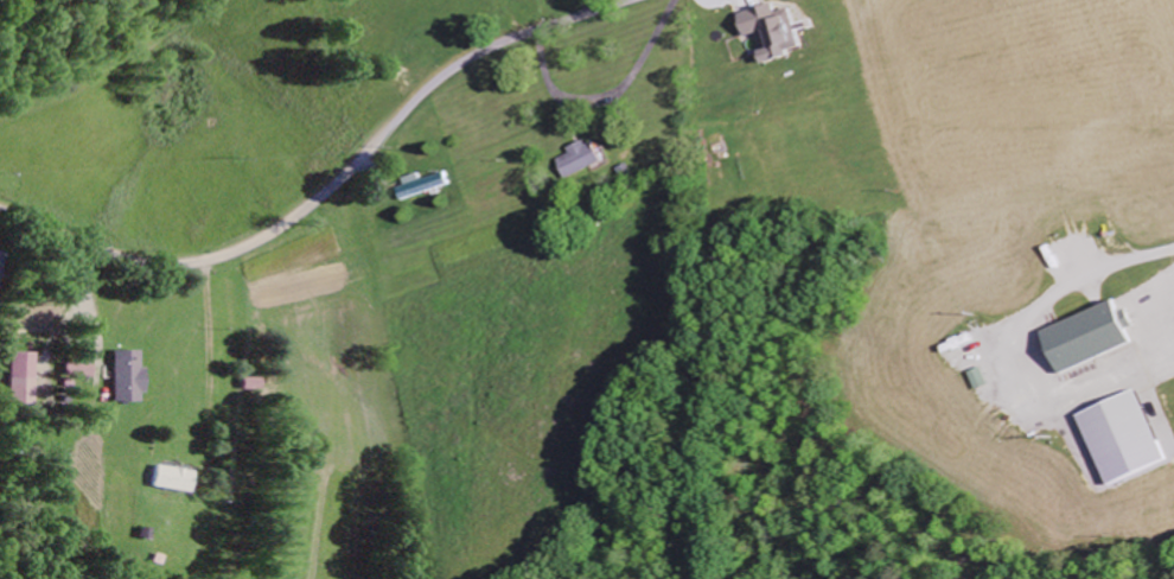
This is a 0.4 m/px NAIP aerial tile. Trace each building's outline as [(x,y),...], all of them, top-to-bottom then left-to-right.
[(808,50),(799,10),(781,14),(780,6),(744,15),(749,39),(766,35),(770,53),(765,54),(768,67),(798,59),(797,53),(808,50)] [(614,160),(603,141),(595,146),(592,141),(576,149),(578,154),(564,161),(575,181),(614,160)] [(426,180),(423,173),(409,177),(411,186),(398,190),(402,201),(455,184),(451,172),(426,180)] [(1144,345),(1133,315),(1129,316),(1124,302),(1048,330),(1064,374),(1144,345)] [(142,351),(117,351),(117,402),(141,402),(141,392),(148,392),(148,367),(142,367),(142,351)] [(15,404),(39,404),(40,353),(17,352),(15,404)] [(998,386),(991,368),(978,373),(985,392),(998,386)] [(1120,486),(1173,464),(1173,452),(1149,391),(1091,415),(1120,486)] [(194,473),(156,464),(151,486),(190,495),(194,473)]
